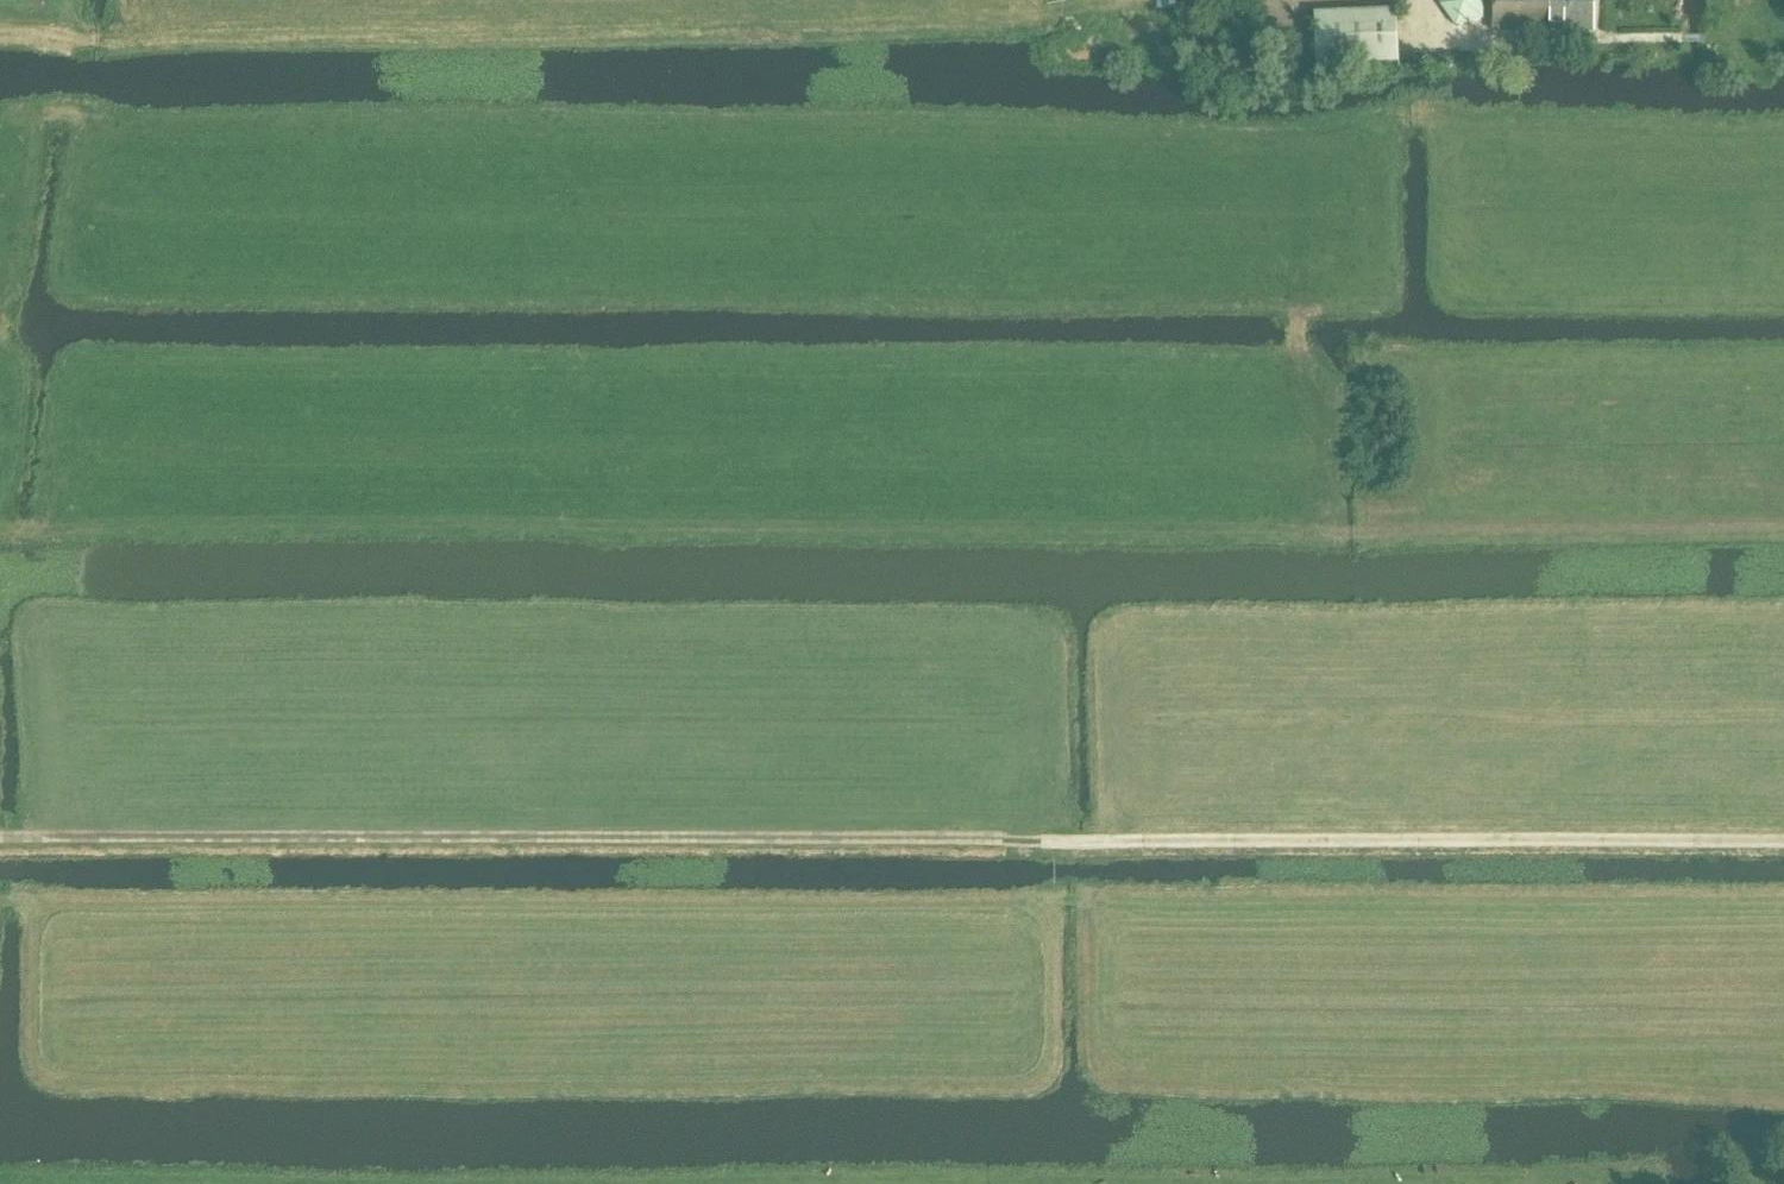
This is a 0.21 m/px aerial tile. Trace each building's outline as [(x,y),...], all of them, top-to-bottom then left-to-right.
[(1442,3),(1447,27),(1470,34),(1489,18),(1485,0),(1445,0),(1442,3)] [(1494,31),(1594,32),(1594,0),(1494,0),(1494,31)] [(1359,67),(1399,65),(1396,11),(1313,15),(1315,46),(1316,69),(1359,67)]
